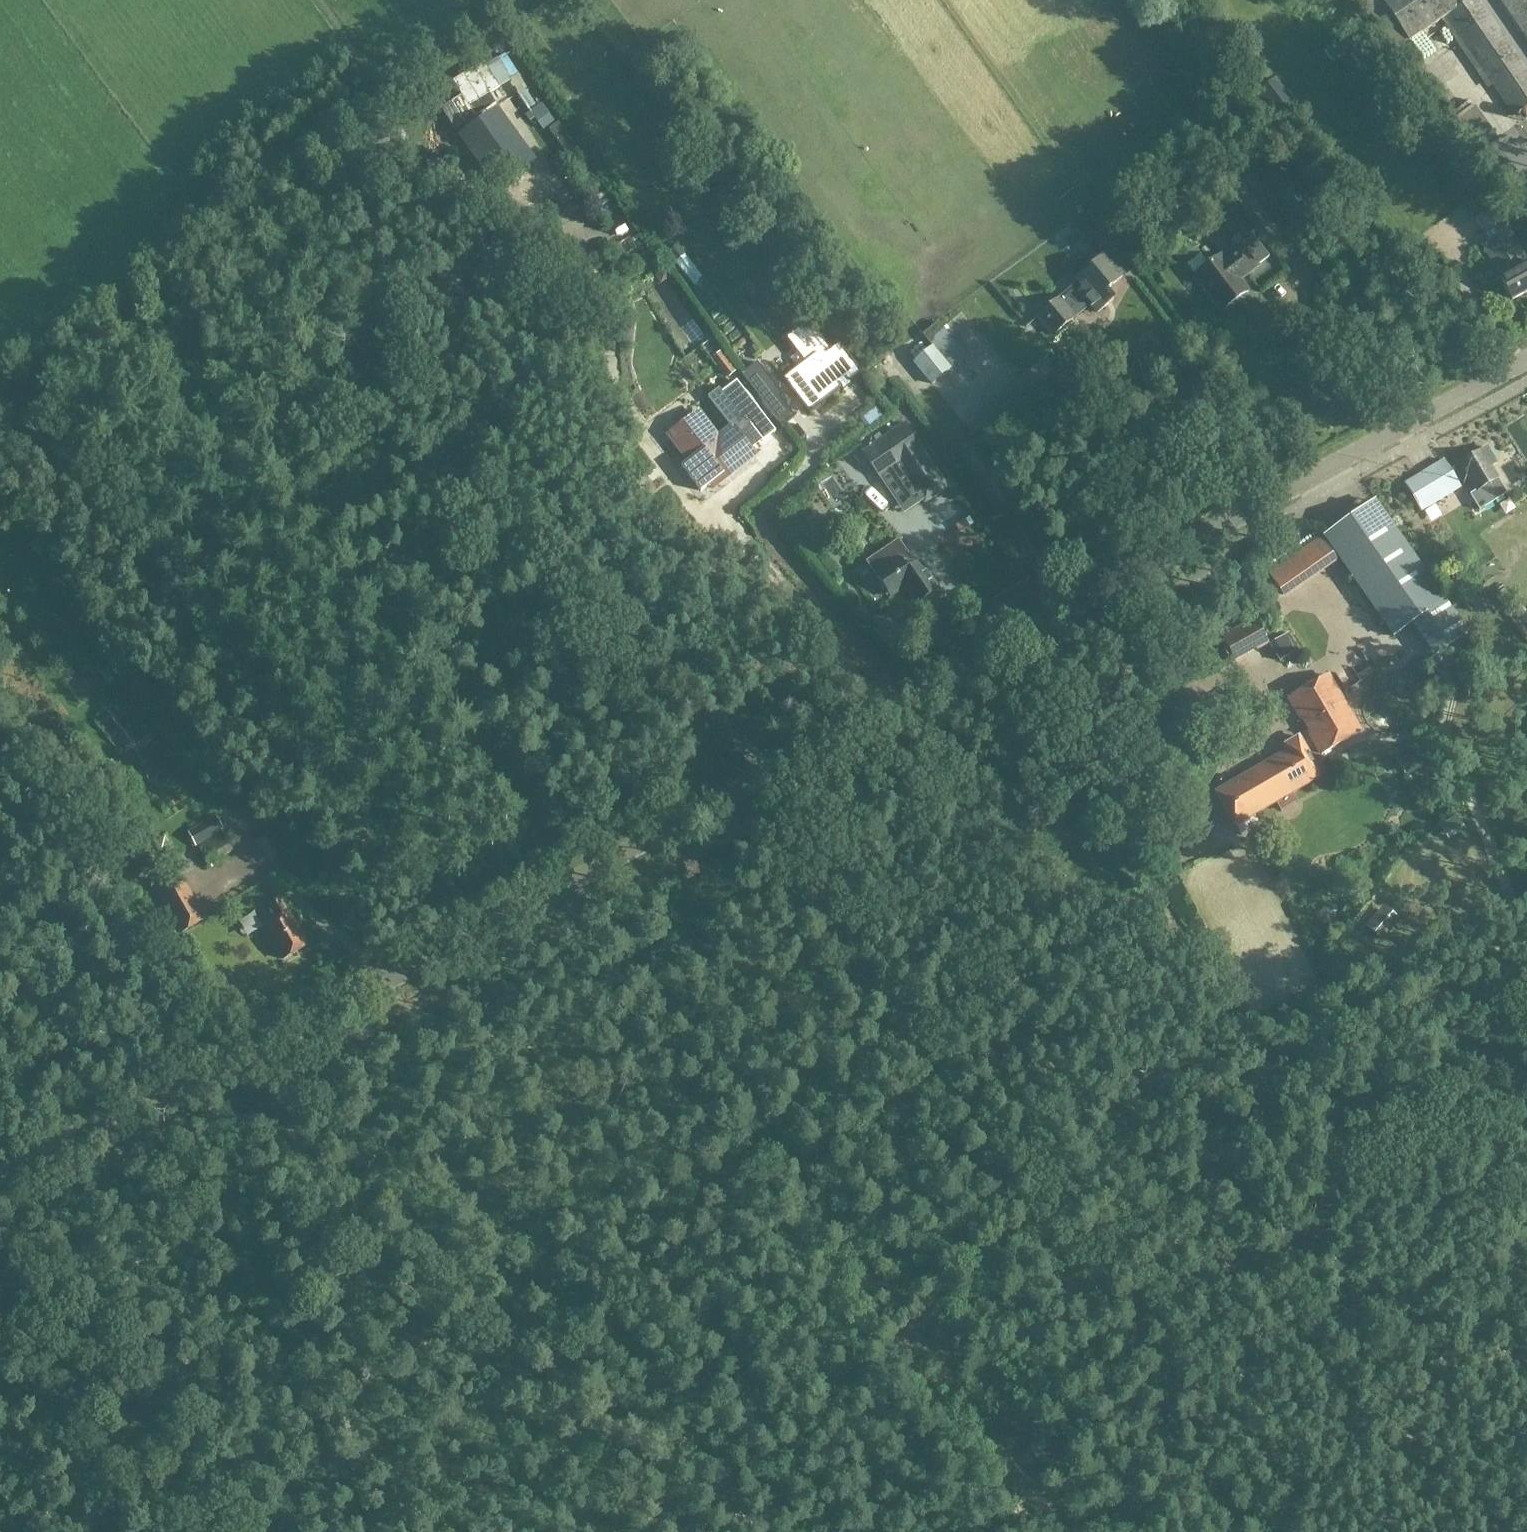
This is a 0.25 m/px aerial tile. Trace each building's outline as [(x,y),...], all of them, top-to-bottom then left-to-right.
[(1410,43),(1447,18),(1514,117),(1526,108),(1526,70),(1479,0),(1472,0),(1469,2),(1468,0),(1380,0),(1410,43)] [(1526,39),(1526,0),(1500,0),(1526,39)] [(463,97),(442,109),(455,130),(497,105),(490,94),(501,88),(488,67),(456,86),(463,97)] [(1296,106),(1278,81),(1258,95),(1277,120),(1296,106)] [(541,104),(524,116),(529,122),(534,119),(543,131),(554,123),(541,104)] [(493,116),(461,140),(490,178),(522,155),(493,116)] [(1074,230),(1089,250),(1104,239),(1088,219),(1074,230)] [(1501,280),(1513,301),(1526,293),(1526,260),(1512,231),(1483,247),(1501,280)] [(1222,257),(1196,277),(1222,312),(1249,292),(1240,281),(1258,267),(1270,258),(1254,237),(1243,246),(1224,261),(1222,257)] [(686,256),(679,247),(669,255),(676,264),(686,256)] [(1106,291),(1123,278),(1106,257),(1078,280),(1081,284),(1062,300),(1061,299),(1039,317),(1054,335),(1077,316),(1091,304),(1099,313),(1114,300),(1106,291)] [(652,274),(660,286),(669,279),(661,268),(652,274)] [(813,326),(798,338),(817,363),(789,385),(811,413),(845,386),(841,381),(848,376),(850,378),(859,371),(840,346),(832,351),(813,326)] [(953,370),(933,347),(914,364),(933,386),(953,370)] [(722,352),(714,358),(729,378),(737,372),(722,352)] [(760,398),(783,426),(795,417),(781,399),(783,397),(775,386),(760,398)] [(876,409),(860,421),(867,430),(884,418),(876,409)] [(732,426),(716,439),(696,413),(664,437),(684,463),(681,465),(700,491),(706,486),(709,489),(753,455),(732,426)] [(906,424),(862,453),(881,481),(900,468),(925,505),(949,489),(906,424)] [(829,455),(835,463),(848,453),(842,445),(829,455)] [(1488,449),(1461,465),(1477,492),(1472,496),(1481,511),(1508,495),(1499,480),(1499,479),(1492,467),(1498,464),(1488,449)] [(1445,463),(1405,486),(1420,512),(1461,488),(1445,463)] [(864,492),(871,485),(857,470),(850,476),(864,492)] [(887,492),(898,509),(911,501),(900,484),(887,492)] [(1375,503),(1325,538),(1395,637),(1414,623),(1437,656),(1468,635),(1375,503)] [(906,589),(918,606),(940,591),(922,563),(910,572),(902,560),(878,576),(892,598),(906,589)] [(1225,638),(1229,647),(1236,661),(1246,656),(1245,654),(1259,647),(1260,648),(1270,642),(1261,630),(1256,621),(1225,638)] [(1321,756),(1363,733),(1330,674),(1287,698),(1300,722),(1304,721),(1310,733),(1308,734),(1321,756)] [(1287,752),(1217,793),(1236,825),(1322,776),(1300,738),(1285,747),(1287,752)] [(1424,741),(1399,757),(1410,775),(1435,759),(1424,741)] [(198,848),(225,832),(217,820),(191,836),(198,848)] [(259,888),(227,832),(193,852),(204,870),(209,867),(211,870),(206,872),(215,889),(206,894),(208,897),(221,889),(230,904),(259,888)] [(156,889),(182,935),(208,920),(182,874),(156,889)] [(270,906),(279,920),(266,928),(285,960),(308,947),(282,900),(270,906)] [(1383,941),(1399,922),(1383,908),(1367,927),(1383,941)]
